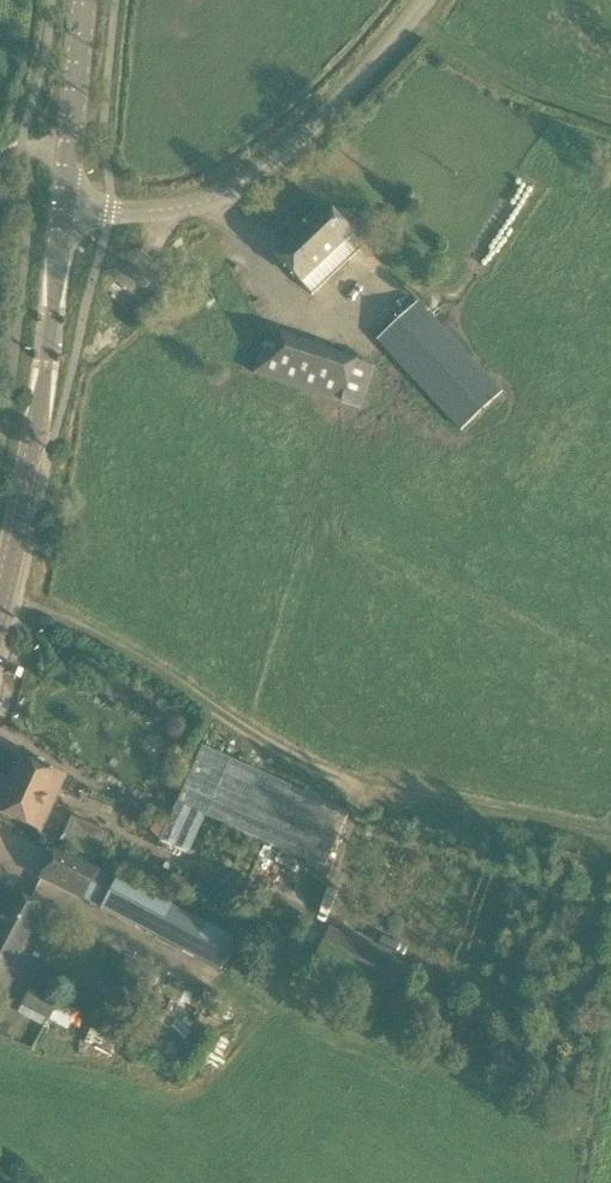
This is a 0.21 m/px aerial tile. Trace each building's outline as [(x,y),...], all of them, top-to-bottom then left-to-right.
[(299,282),(350,234),(323,205),(272,253),(299,282)] [(145,289),(153,279),(147,274),(142,275),(139,280),(138,284),(145,289)] [(502,394),(417,303),(376,341),(460,432),(502,394)] [(269,332),(255,375),(360,410),(374,368),(269,332)] [(348,813),(201,748),(169,821),(154,821),(150,832),(160,842),(159,843),(188,856),(205,818),(323,870),(348,813)] [(41,769),(19,759),(0,801),(0,813),(39,831),(62,779),(41,769)] [(69,824),(59,845),(96,862),(105,840),(108,834),(71,817),(69,824)] [(55,849),(39,879),(81,901),(82,899),(85,893),(96,871),(55,849)] [(85,893),(82,899),(115,917),(219,971),(236,940),(116,877),(114,880),(96,871),(85,893)] [(9,893),(0,911),(0,987),(3,989),(45,912),(31,905),(9,893)] [(308,969),(390,1012),(411,971),(329,928),(308,969)] [(21,1007),(57,1025),(53,1033),(71,1043),(85,1017),(58,1002),(59,1002),(32,988),(21,1007)] [(86,1042),(111,1053),(117,1040),(92,1029),(86,1042)]
